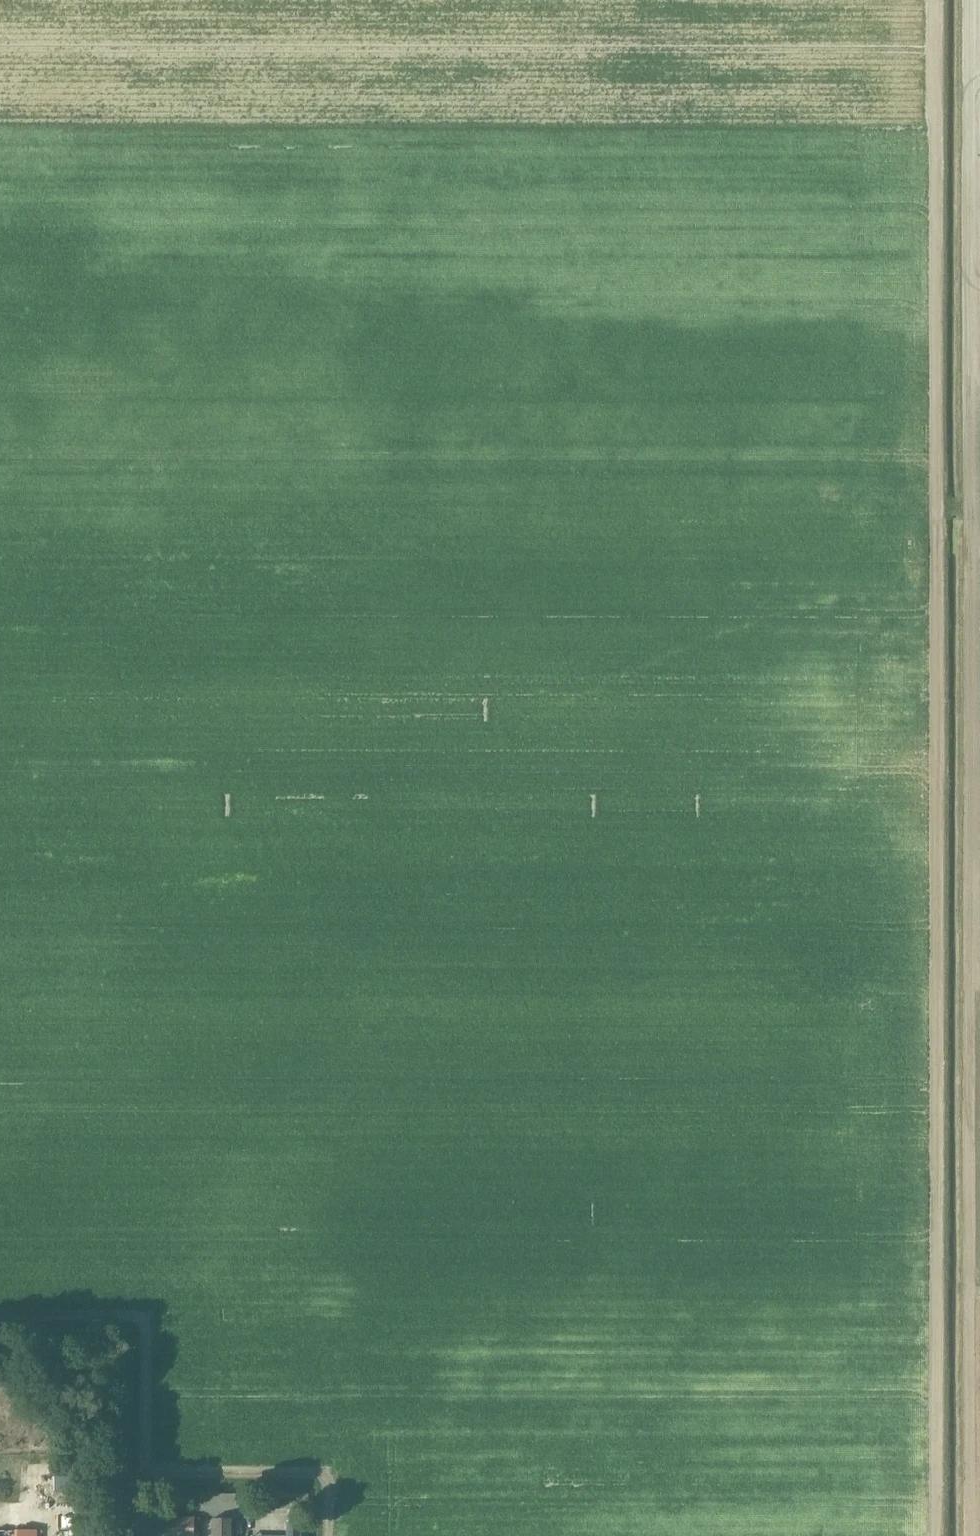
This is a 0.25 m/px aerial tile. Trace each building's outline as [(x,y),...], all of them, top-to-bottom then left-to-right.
[(166,1518),(166,1535),(194,1535),(194,1519),(166,1518)] [(231,1519),(211,1519),(211,1535),(231,1535),(231,1519)] [(153,1529),(137,1528),(137,1535),(153,1535),(153,1529)]
